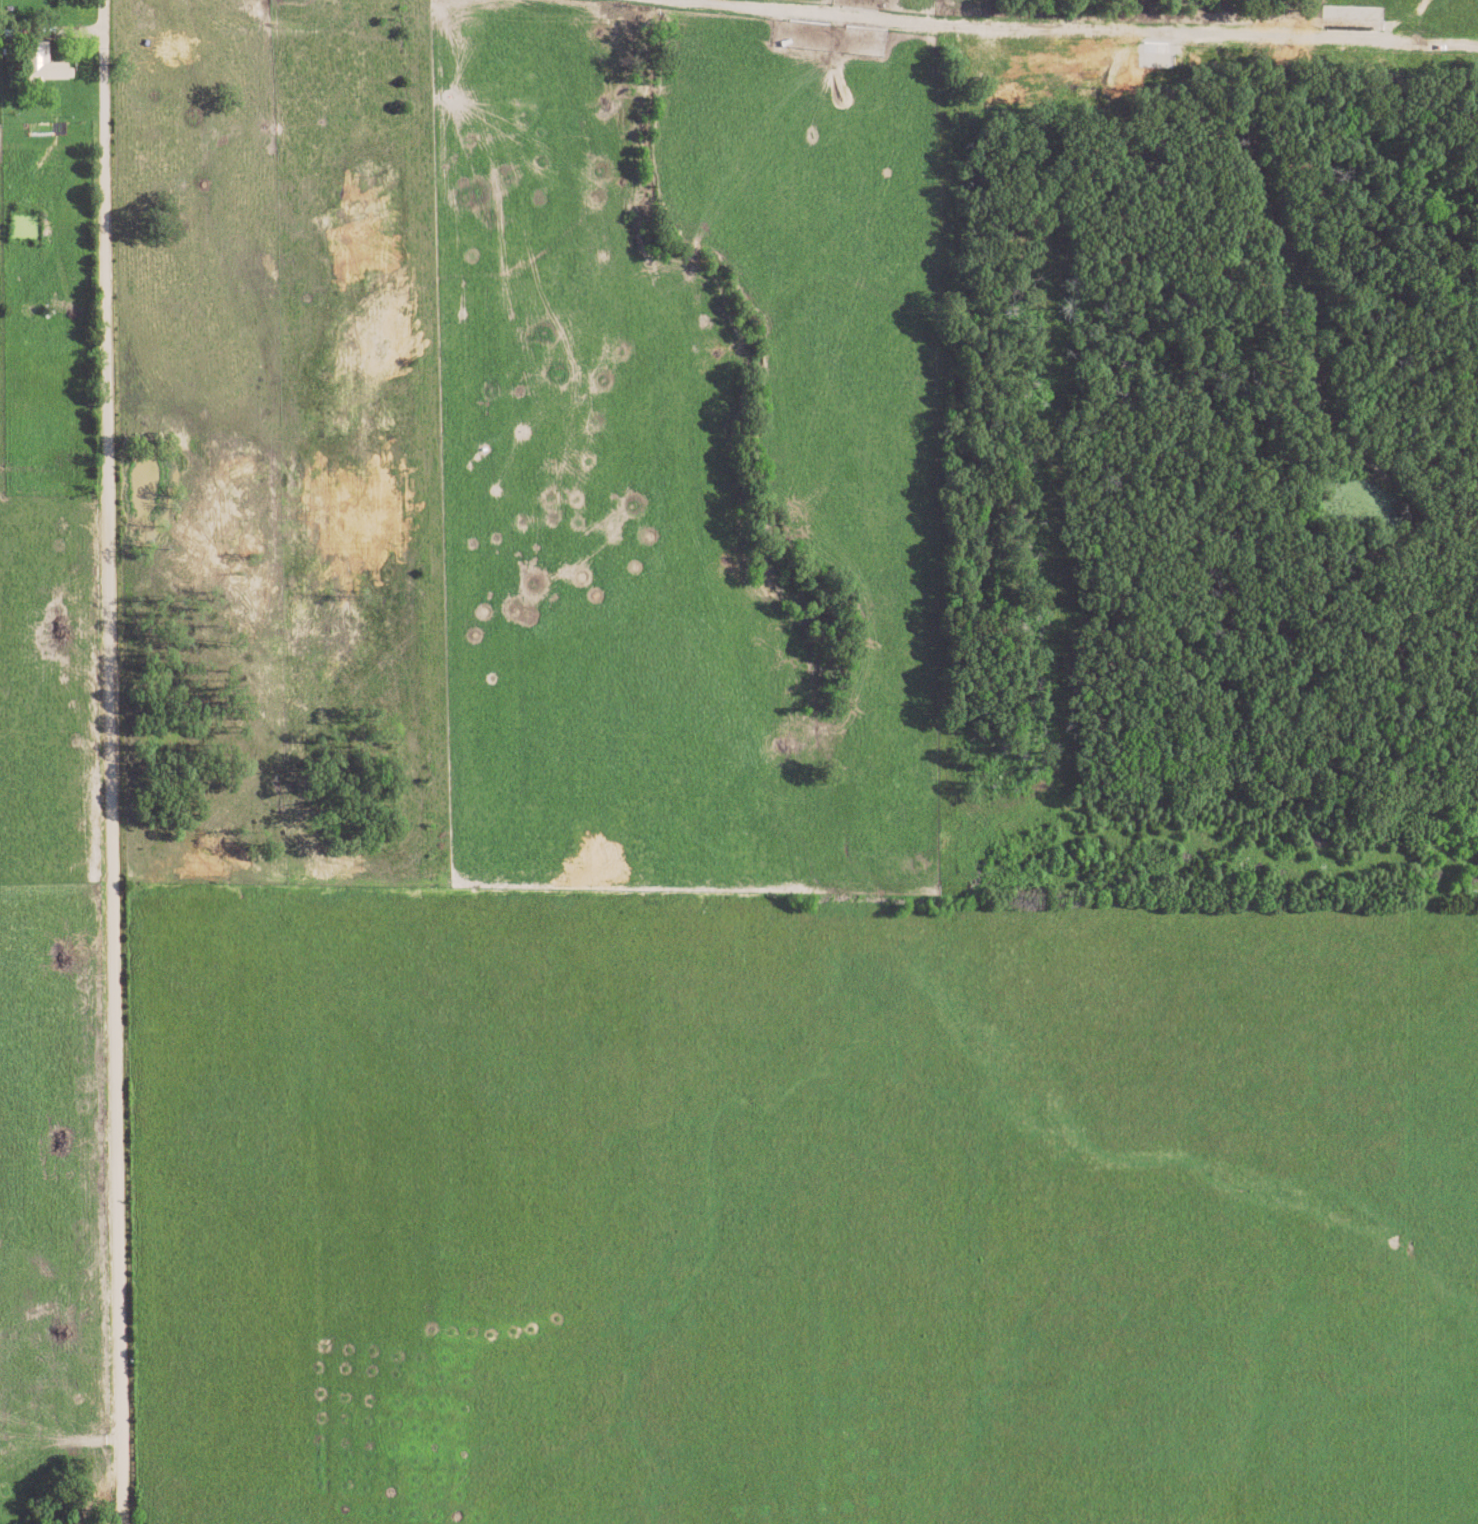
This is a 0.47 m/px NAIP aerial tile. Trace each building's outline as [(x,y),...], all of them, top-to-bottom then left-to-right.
[(70,80),(70,64),(47,64),(47,53),(42,53),(42,46),(35,46),(35,68),(34,68),(34,81),(70,80)]
